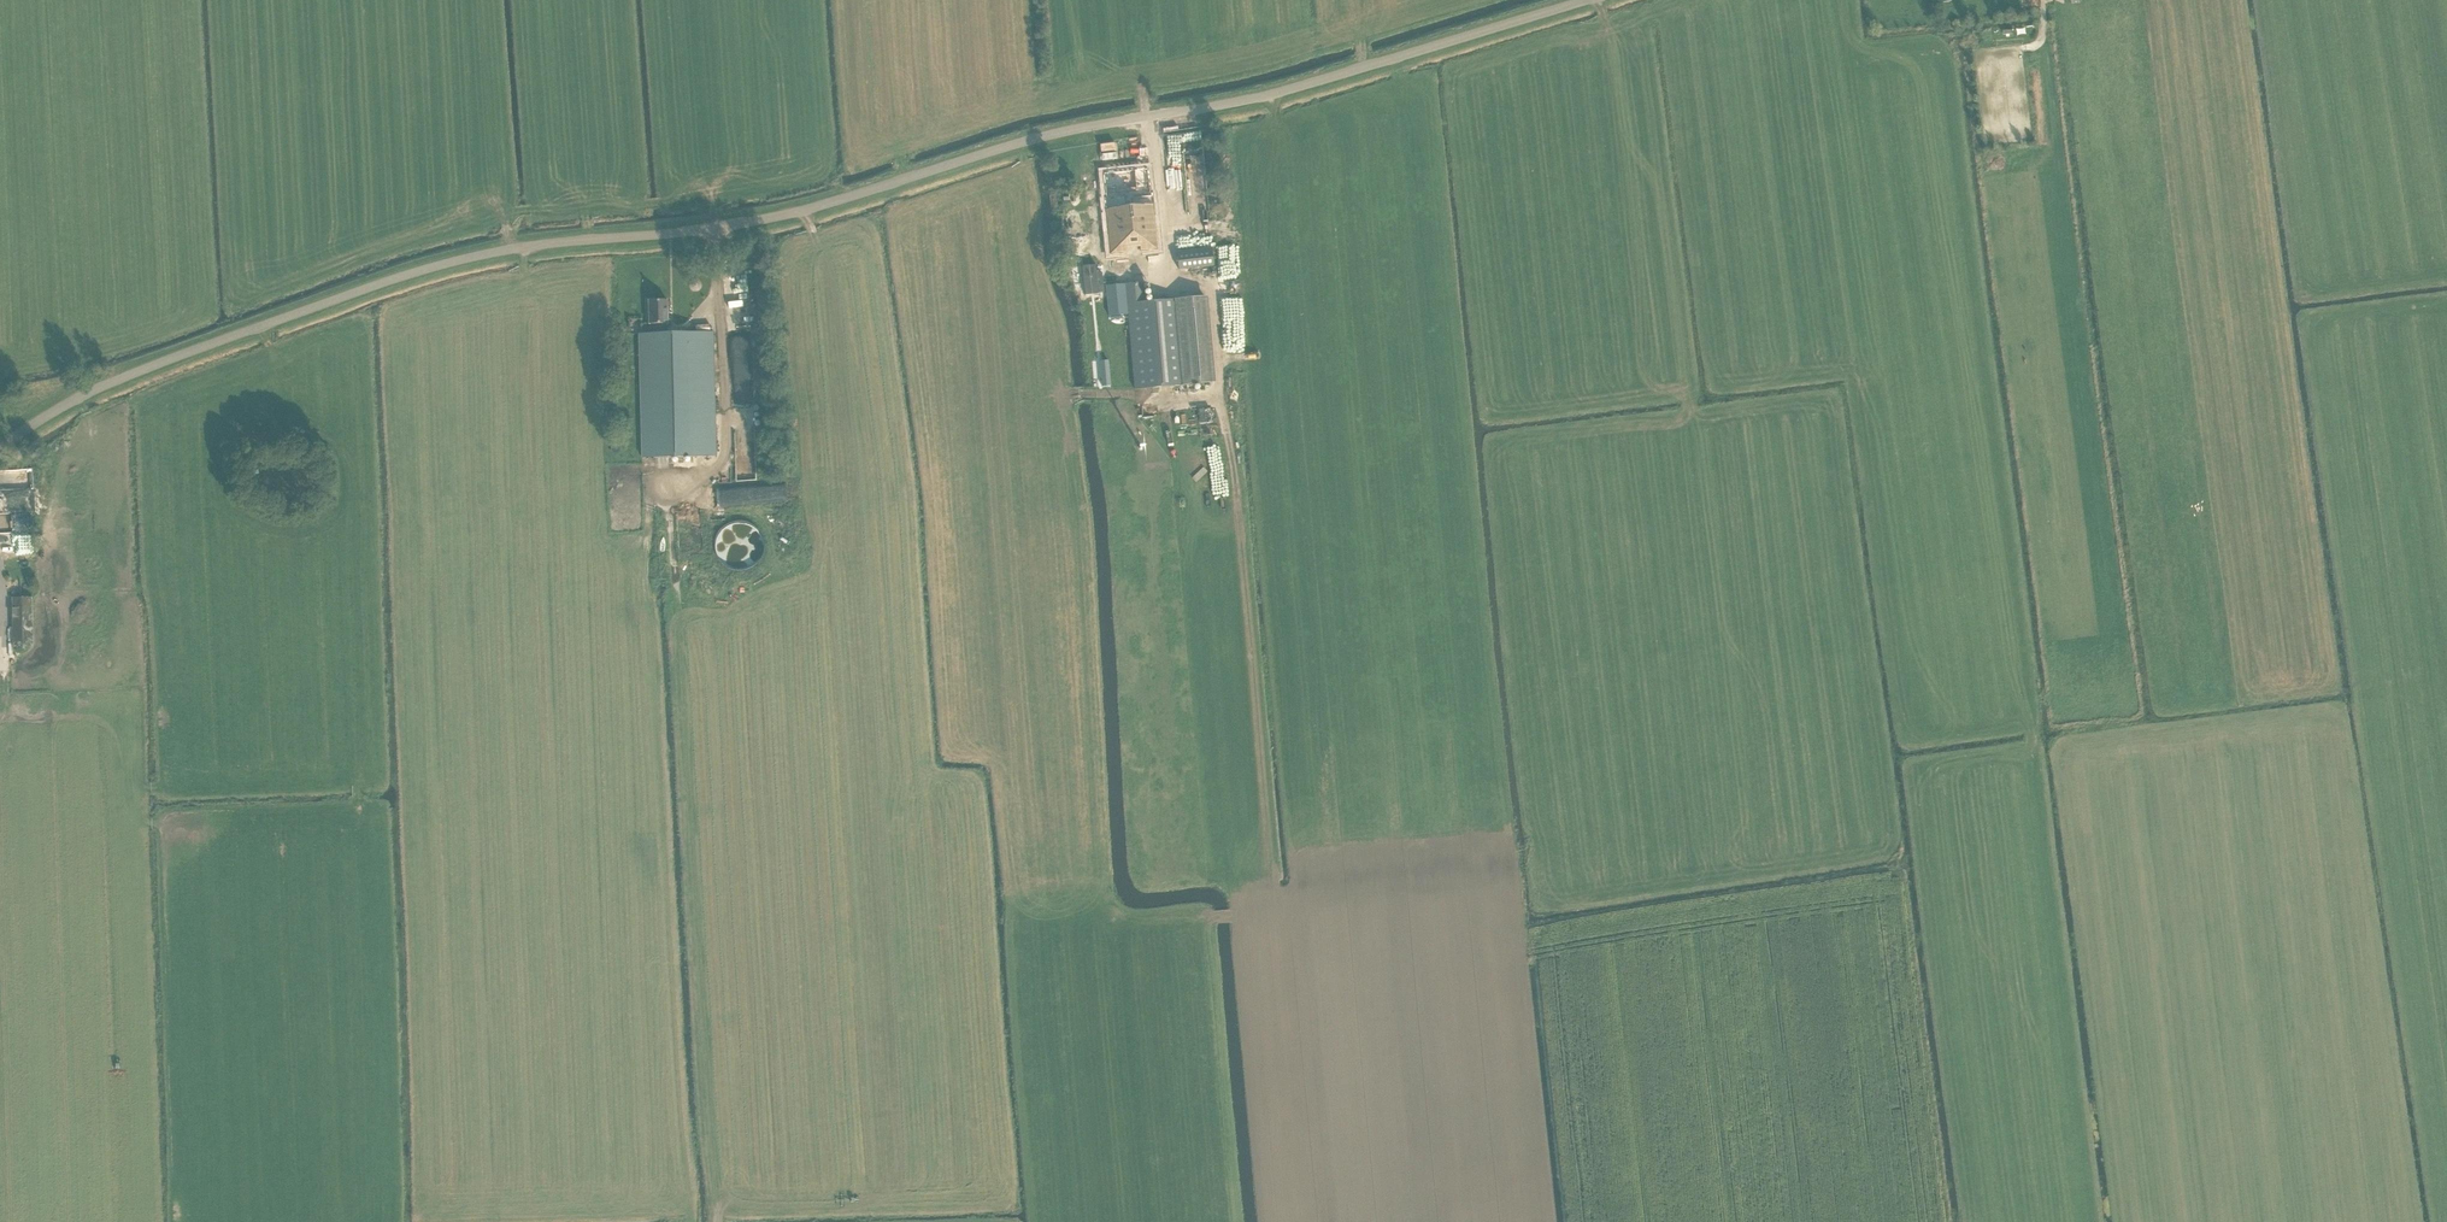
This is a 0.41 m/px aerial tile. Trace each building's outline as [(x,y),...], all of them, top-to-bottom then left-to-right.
[(1163,159),(1177,161),(1178,148),(1165,147),(1163,159)] [(1148,166),(1103,171),(1106,195),(1104,195),(1111,252),(1129,250),(1128,245),(1140,244),(1141,249),(1159,247),(1152,190),(1151,190),(1148,166)] [(1104,182),(1103,168),(1095,168),(1096,183),(1104,182)] [(1213,265),(1211,247),(1176,252),(1178,269),(1213,265)] [(1125,284),(1106,286),(1109,316),(1128,314),(1125,284)] [(1216,384),(1207,298),(1148,304),(1146,284),(1128,286),(1139,391),(1216,384)] [(717,456),(714,331),(668,332),(667,300),(649,301),(649,325),(657,325),(657,333),(639,333),(642,458),(717,456)] [(745,307),(737,307),(737,319),(746,318),(745,307)] [(734,374),(742,375),(743,333),(736,332),(734,374)] [(736,388),(737,401),(750,400),(749,387),(736,388)] [(731,462),(731,477),(752,476),(751,461),(731,462)] [(712,487),(713,506),(752,504),(752,503),(783,501),(782,483),(749,485),(712,487)] [(33,647),(32,598),(12,599),(13,647),(33,647)]
